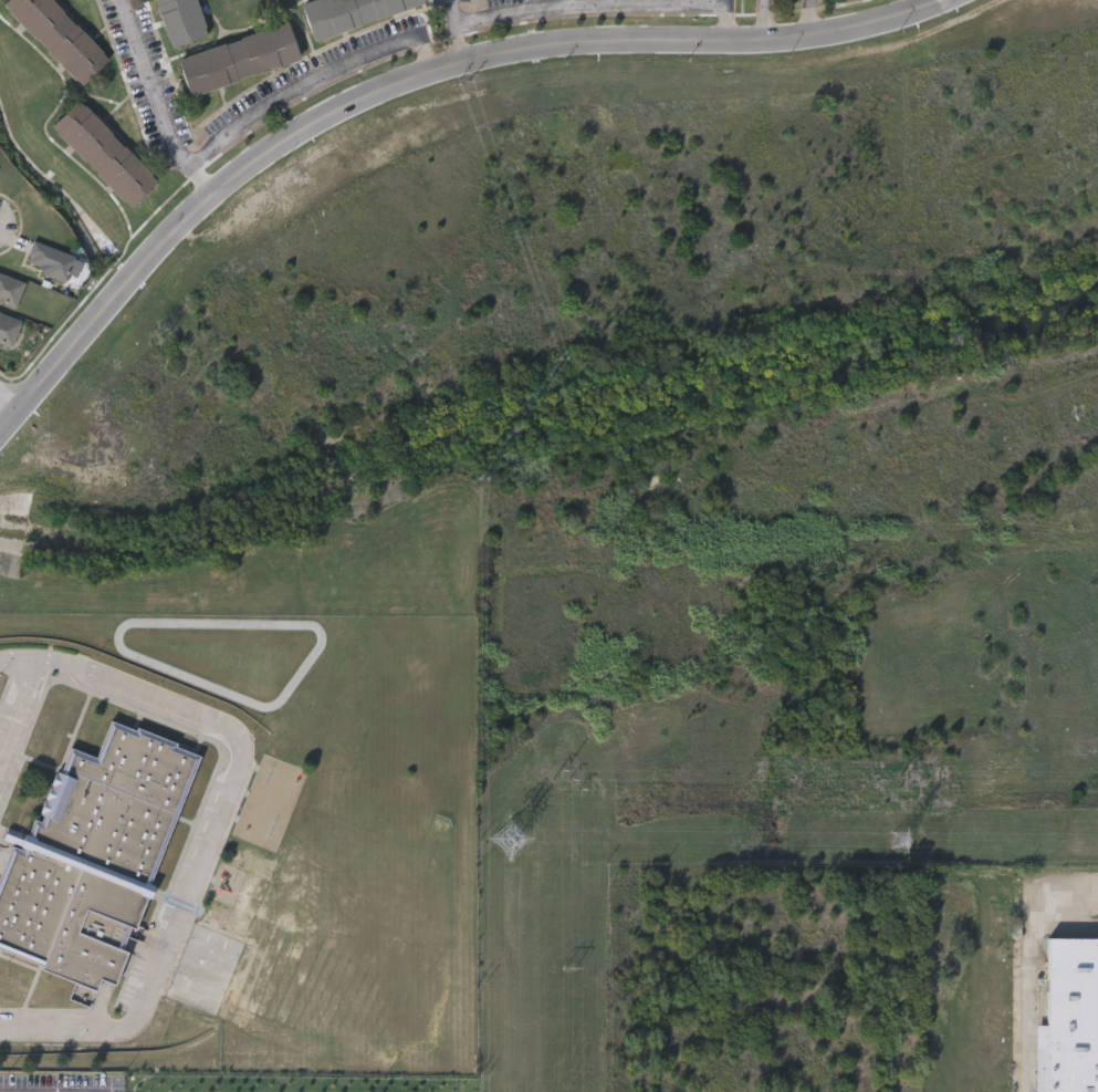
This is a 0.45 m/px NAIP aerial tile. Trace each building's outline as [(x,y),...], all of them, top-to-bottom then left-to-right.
[(2,2),(5,0),(54,0),(109,56),(82,84),(2,2)] [(169,45),(156,0),(196,0),(207,35),(169,45)] [(314,38),(303,0),(424,0),(425,3),(314,38)] [(301,59),(190,94),(178,56),(289,21),(301,59)] [(157,179),(128,206),(51,124),(80,97),(157,179)] [(24,266),(32,240),(73,254),(65,279),(24,266)] [(15,308),(0,301),(0,272),(25,282),(15,308)] [(11,345),(0,341),(0,311),(21,320),(11,345)] [(41,964),(0,948),(0,870),(11,842),(2,840),(7,828),(27,835),(33,818),(34,819),(55,766),(61,768),(69,748),(95,759),(111,719),(199,755),(148,883),(154,885),(148,897),(146,896),(134,928),(130,927),(127,935),(133,937),(114,984),(98,978),(94,989),(40,967),(41,964)] [(1047,938),(1097,938),(1097,1091),(1036,1091),(1036,1040),(1047,1040),(1047,938)] [(31,994),(0,980),(0,963),(38,979),(31,994)]
